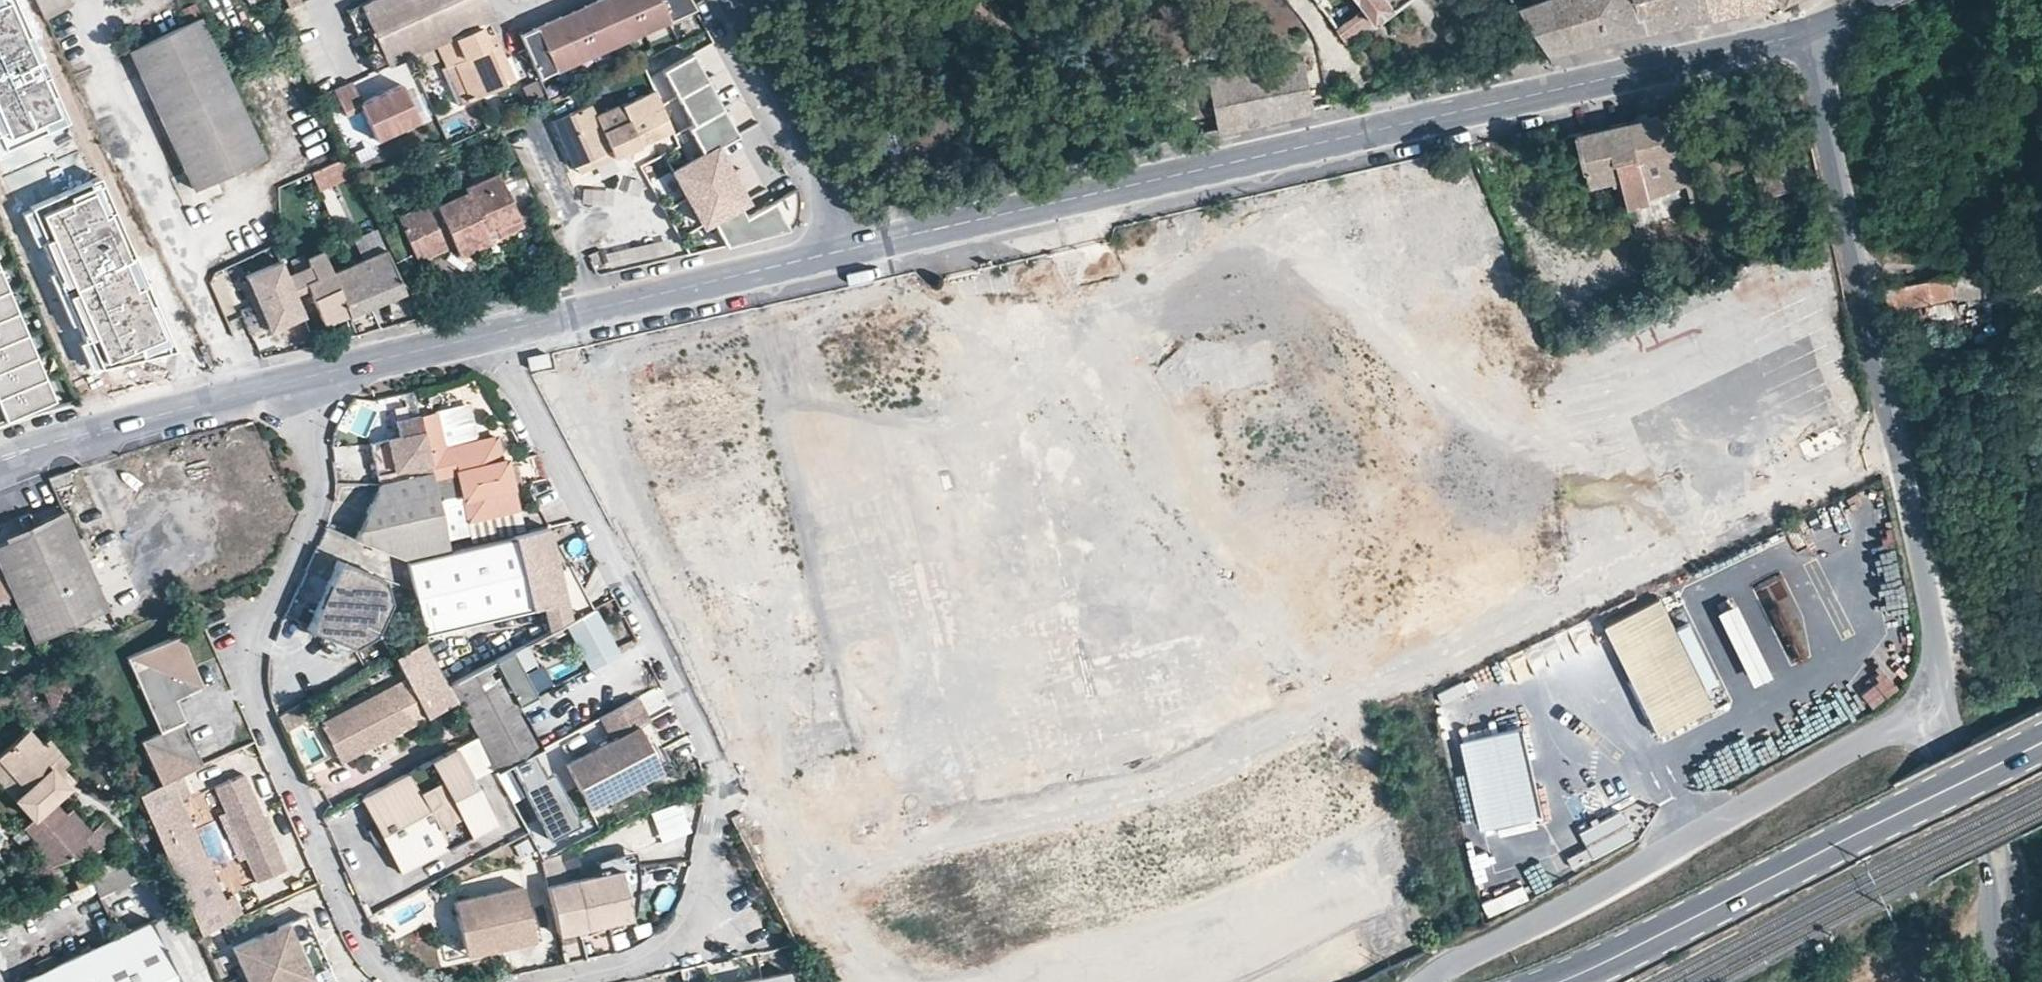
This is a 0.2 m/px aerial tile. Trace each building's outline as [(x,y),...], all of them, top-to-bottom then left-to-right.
[(3,154),(70,126),(17,0),(0,0),(0,147),(3,154)] [(44,17),(72,6),(69,0),(37,0),(44,17)] [(481,31),(478,25),(493,18),(485,0),(483,0),(470,6),(467,0),(369,0),(362,3),(370,23),(357,29),(361,38),(374,31),(377,37),(363,44),(367,52),(381,46),(389,65),(432,46),(440,64),(441,65),(450,61),(468,99),(518,76),(509,55),(503,57),(496,42),(488,46),(481,31)] [(594,53),(620,41),(602,0),(596,0),(586,5),(588,9),(576,14),(594,53)] [(620,41),(646,30),(632,0),(602,0),(620,41)] [(646,30),(670,19),(662,0),(632,0),(646,30)] [(670,19),(694,8),(689,0),(662,0),(670,19)] [(1399,0),(1316,0),(1346,39),(1399,0)] [(1608,38),(1594,0),(1532,0),(1533,2),(1518,6),(1550,51),(1608,38)] [(1608,38),(1775,2),(1774,0),(1594,0),(1608,38)] [(362,3),(348,10),(357,29),(370,23),(362,3)] [(586,5),(574,10),(576,14),(588,9),(586,5)] [(574,10),(563,15),(565,19),(576,14),(574,10)] [(548,22),(567,65),(594,53),(576,14),(565,19),(563,15),(548,22)] [(266,154),(201,15),(130,47),(196,187),(266,154)] [(567,65),(548,22),(534,28),(536,32),(523,38),(541,77),(567,65)] [(536,32),(534,28),(521,34),(523,38),(536,32)] [(381,46),(367,52),(375,71),(389,65),(381,46)] [(664,68),(679,96),(709,79),(694,52),(664,68)] [(1218,127),(1312,105),(1303,56),(1207,73),(1218,127)] [(441,65),(440,64),(436,66),(454,106),(468,99),(450,61),(441,65)] [(277,105),(311,91),(299,62),(265,76),(277,105)] [(694,123),(724,107),(709,79),(679,96),(694,123)] [(354,81),(336,89),(348,116),(363,109),(377,140),(420,121),(404,84),(364,102),(354,81)] [(612,153),(615,159),(674,131),(655,92),(596,120),(591,108),(555,126),(576,170),(578,169),(612,153)] [(690,126),(704,152),(716,146),(739,134),(724,107),(694,123),(690,126)] [(1628,120),(1648,196),(1684,183),(1704,176),(1676,138),(1657,113),(1628,120)] [(1648,196),(1628,120),(1575,133),(1588,184),(1619,176),(1627,205),(1648,199),(1648,196)] [(738,135),(752,159),(771,149),(757,125),(738,135)] [(312,153),(334,138),(327,127),(305,143),(312,153)] [(674,167),(688,195),(731,172),(716,146),(704,152),(674,167)] [(582,176),(615,159),(612,153),(578,169),(582,176)] [(348,157),(331,164),(338,179),(355,172),(348,157)] [(331,164),(312,172),(319,187),(338,179),(331,164)] [(464,250),(494,236),(488,224),(498,220),(501,225),(523,215),(502,171),(470,186),(471,190),(442,204),(439,199),(400,219),(420,261),(460,242),(464,250)] [(731,172),(688,195),(703,222),(711,217),(738,203),(745,199),(731,172)] [(667,175),(653,182),(665,205),(678,198),(667,175)] [(1721,199),(1704,176),(1684,183),(1697,210),(1721,199)] [(34,210),(102,369),(177,354),(102,181),(34,210)] [(773,201),(787,226),(788,226),(794,215),(797,205),(798,195),(796,188),(773,201)] [(330,219),(344,214),(336,190),(322,195),(330,219)] [(584,191),(583,206),(611,207),(612,192),(584,191)] [(738,203),(711,217),(725,243),(783,229),(787,226),(773,201),(745,216),(738,203)] [(526,222),(523,215),(501,225),(498,220),(488,224),(494,236),(526,222)] [(351,265),(369,306),(404,292),(386,251),(351,265)] [(350,314),(332,273),(326,259),(323,252),(307,257),(310,265),(293,272),(304,295),(310,292),(324,325),(340,318),(350,314)] [(256,304),(289,288),(283,276),(277,261),(243,277),(245,282),(256,304)] [(332,273),(350,314),(369,306),(351,265),(332,273)] [(304,295),(293,272),(283,276),(289,288),(294,299),(304,295)] [(1943,275),(1932,277),(1883,288),(1888,310),(1956,297),(1957,303),(1990,296),(1990,294),(2006,291),(2002,272),(1953,273),(1943,275)] [(1,419),(50,399),(0,276),(0,418),(1,419)] [(245,282),(241,284),(251,306),(256,304),(245,282)] [(294,299),(289,288),(256,304),(266,326),(268,331),(301,316),(294,299)] [(256,304),(251,306),(261,328),(266,326),(256,304)] [(538,371),(558,367),(556,355),(536,358),(538,371)] [(467,405),(420,416),(426,443),(433,441),(436,451),(476,442),(467,405)] [(397,421),(400,437),(402,443),(372,449),(378,475),(430,463),(426,443),(420,416),(419,416),(397,421)] [(371,443),(372,449),(402,443),(400,437),(371,443)] [(426,443),(430,463),(432,473),(434,478),(458,472),(469,520),(518,509),(512,482),(520,480),(516,464),(508,466),(507,460),(502,461),(497,437),(476,442),(436,451),(433,441),(426,443)] [(50,479),(52,489),(74,483),(71,472),(50,479)] [(407,559),(450,549),(434,478),(432,473),(380,485),(356,536),(394,553),(407,559)] [(518,509),(469,520),(474,543),(523,531),(518,509)] [(65,516),(63,511),(0,540),(0,547),(65,516)] [(28,515),(17,519),(22,530),(33,525),(28,515)] [(35,639),(106,606),(85,559),(75,538),(65,516),(0,547),(0,561),(35,639)] [(558,606),(588,593),(576,563),(566,567),(549,527),(450,549),(407,559),(424,632),(558,606)] [(85,559),(90,557),(81,535),(75,538),(85,559)] [(339,556),(308,626),(353,646),(373,634),(388,599),(384,576),(339,556)] [(2,570),(0,571),(0,606),(15,600),(2,570)] [(558,606),(565,623),(569,620),(591,609),(594,608),(588,593),(558,606)] [(1712,705),(1659,597),(1605,624),(1659,731),(1712,705)] [(574,629),(593,666),(615,655),(591,609),(569,620),(574,629)] [(569,620),(565,623),(510,652),(519,669),(526,665),(540,693),(551,688),(532,650),(574,629),(569,620)] [(164,782),(170,778),(207,762),(179,697),(190,692),(203,670),(186,631),(131,656),(164,730),(145,739),(164,782)] [(402,680),(329,718),(349,757),(455,703),(454,702),(423,640),(390,657),(402,680)] [(519,669),(510,652),(448,684),(475,736),(495,773),(539,750),(517,706),(533,697),(540,693),(526,665),(519,669)] [(209,684),(203,670),(190,692),(209,684)] [(589,807),(608,798),(604,792),(635,775),(639,781),(661,769),(659,765),(662,765),(654,751),(647,754),(643,747),(650,743),(641,726),(651,721),(638,697),(600,718),(611,739),(565,764),(589,807)] [(336,764),(349,757),(329,718),(316,725),(334,760),(336,764)] [(1541,814),(1523,726),(1464,740),(1482,828),(1541,814)] [(33,818),(24,827),(36,840),(49,867),(70,857),(122,835),(102,818),(90,829),(84,835),(73,824),(79,818),(71,809),(66,814),(53,800),(74,780),(63,768),(70,762),(48,739),(42,745),(27,729),(0,754),(0,762),(25,788),(15,798),(33,818)] [(654,751),(650,743),(643,747),(647,754),(654,751)] [(663,745),(654,751),(662,765),(671,760),(663,745)] [(493,821),(454,748),(359,797),(374,824),(365,828),(372,841),(383,841),(398,871),(493,821)] [(15,798),(25,788),(0,762),(0,783),(15,798)] [(243,775),(215,787),(217,789),(223,804),(258,881),(285,869),(243,775)] [(608,798),(639,781),(635,775),(604,792),(608,798)] [(232,920),(170,778),(164,782),(138,793),(158,838),(201,934),(232,920)] [(217,789),(207,793),(214,808),(223,804),(217,789)] [(653,814),(663,840),(688,830),(679,805),(653,814)] [(1618,806),(1578,826),(1592,855),(1633,834),(1618,806)] [(79,818),(73,824),(84,835),(90,829),(79,818)] [(145,878),(133,850),(88,871),(99,898),(145,878)] [(1549,886),(1571,869),(1555,850),(1534,866),(1549,886)] [(619,869),(635,865),(631,851),(623,852),(619,853),(613,855),(606,857),(600,860),(597,861),(600,873),(619,869)] [(630,918),(619,869),(600,873),(564,881),(557,852),(541,861),(557,934),(630,918)] [(636,871),(635,865),(619,869),(630,918),(633,908),(636,897),(637,886),(636,875),(636,871)] [(505,936),(507,946),(533,940),(521,886),(496,892),(453,902),(455,912),(463,946),(505,936)] [(333,975),(303,909),(230,942),(248,981),(318,981),(333,975)] [(155,924),(28,981),(182,981),(155,924)] [(465,956),(507,946),(505,936),(463,946),(465,956)] [(788,973),(745,981),(790,981),(788,973)]
